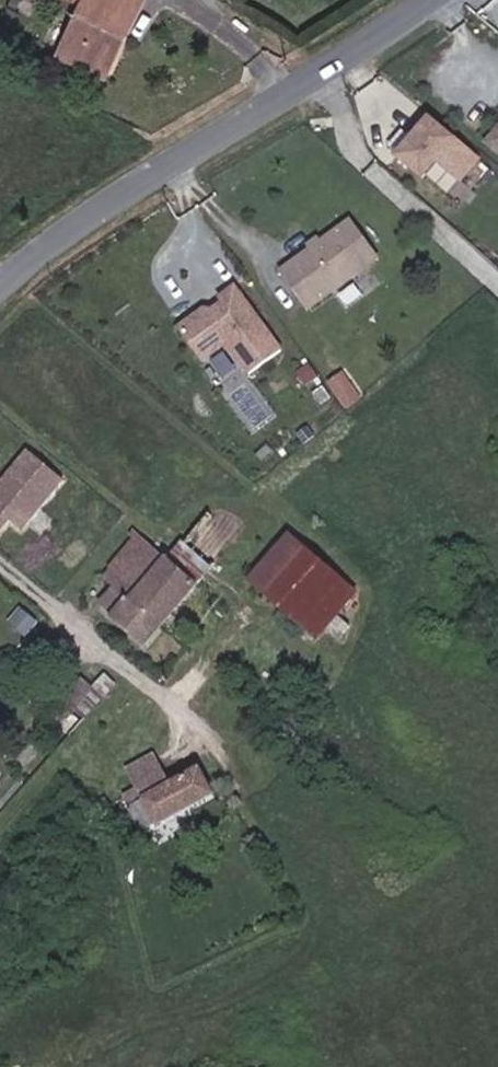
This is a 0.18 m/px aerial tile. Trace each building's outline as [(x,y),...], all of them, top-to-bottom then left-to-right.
[(141,0),(84,0),(82,4),(58,55),(94,73),(114,33),(123,37),(141,0)] [(104,77),(123,37),(114,33),(94,73),(104,77)] [(480,156),(426,111),(392,151),(423,177),(436,161),(458,181),(480,156)] [(487,144),(497,153),(497,131),(487,144)] [(378,255),(350,217),(278,269),(306,308),(378,255)] [(226,390),(282,348),(230,280),(174,322),(226,390)] [(348,370),(332,377),(345,407),(360,400),(348,370)] [(24,447),(0,476),(0,527),(6,520),(21,532),(64,479),(24,447)] [(171,563),(213,515),(193,499),(153,548),(171,563)] [(158,631),(198,586),(171,563),(153,548),(135,532),(131,536),(135,540),(109,570),(111,572),(104,579),(114,589),(158,631)] [(334,617),(356,594),(289,537),(249,581),(316,637),(334,617)] [(158,631),(114,589),(101,603),(113,614),(110,617),(144,647),(158,631)] [(331,650),(349,629),(334,617),(316,637),(331,650)] [(75,711),(94,689),(82,679),(62,702),(75,711)] [(67,720),(75,711),(62,702),(54,711),(67,720)] [(169,786),(153,758),(129,771),(139,790),(145,800),(169,786)] [(143,833),(212,794),(198,770),(169,786),(145,800),(139,790),(124,798),(143,833)]
